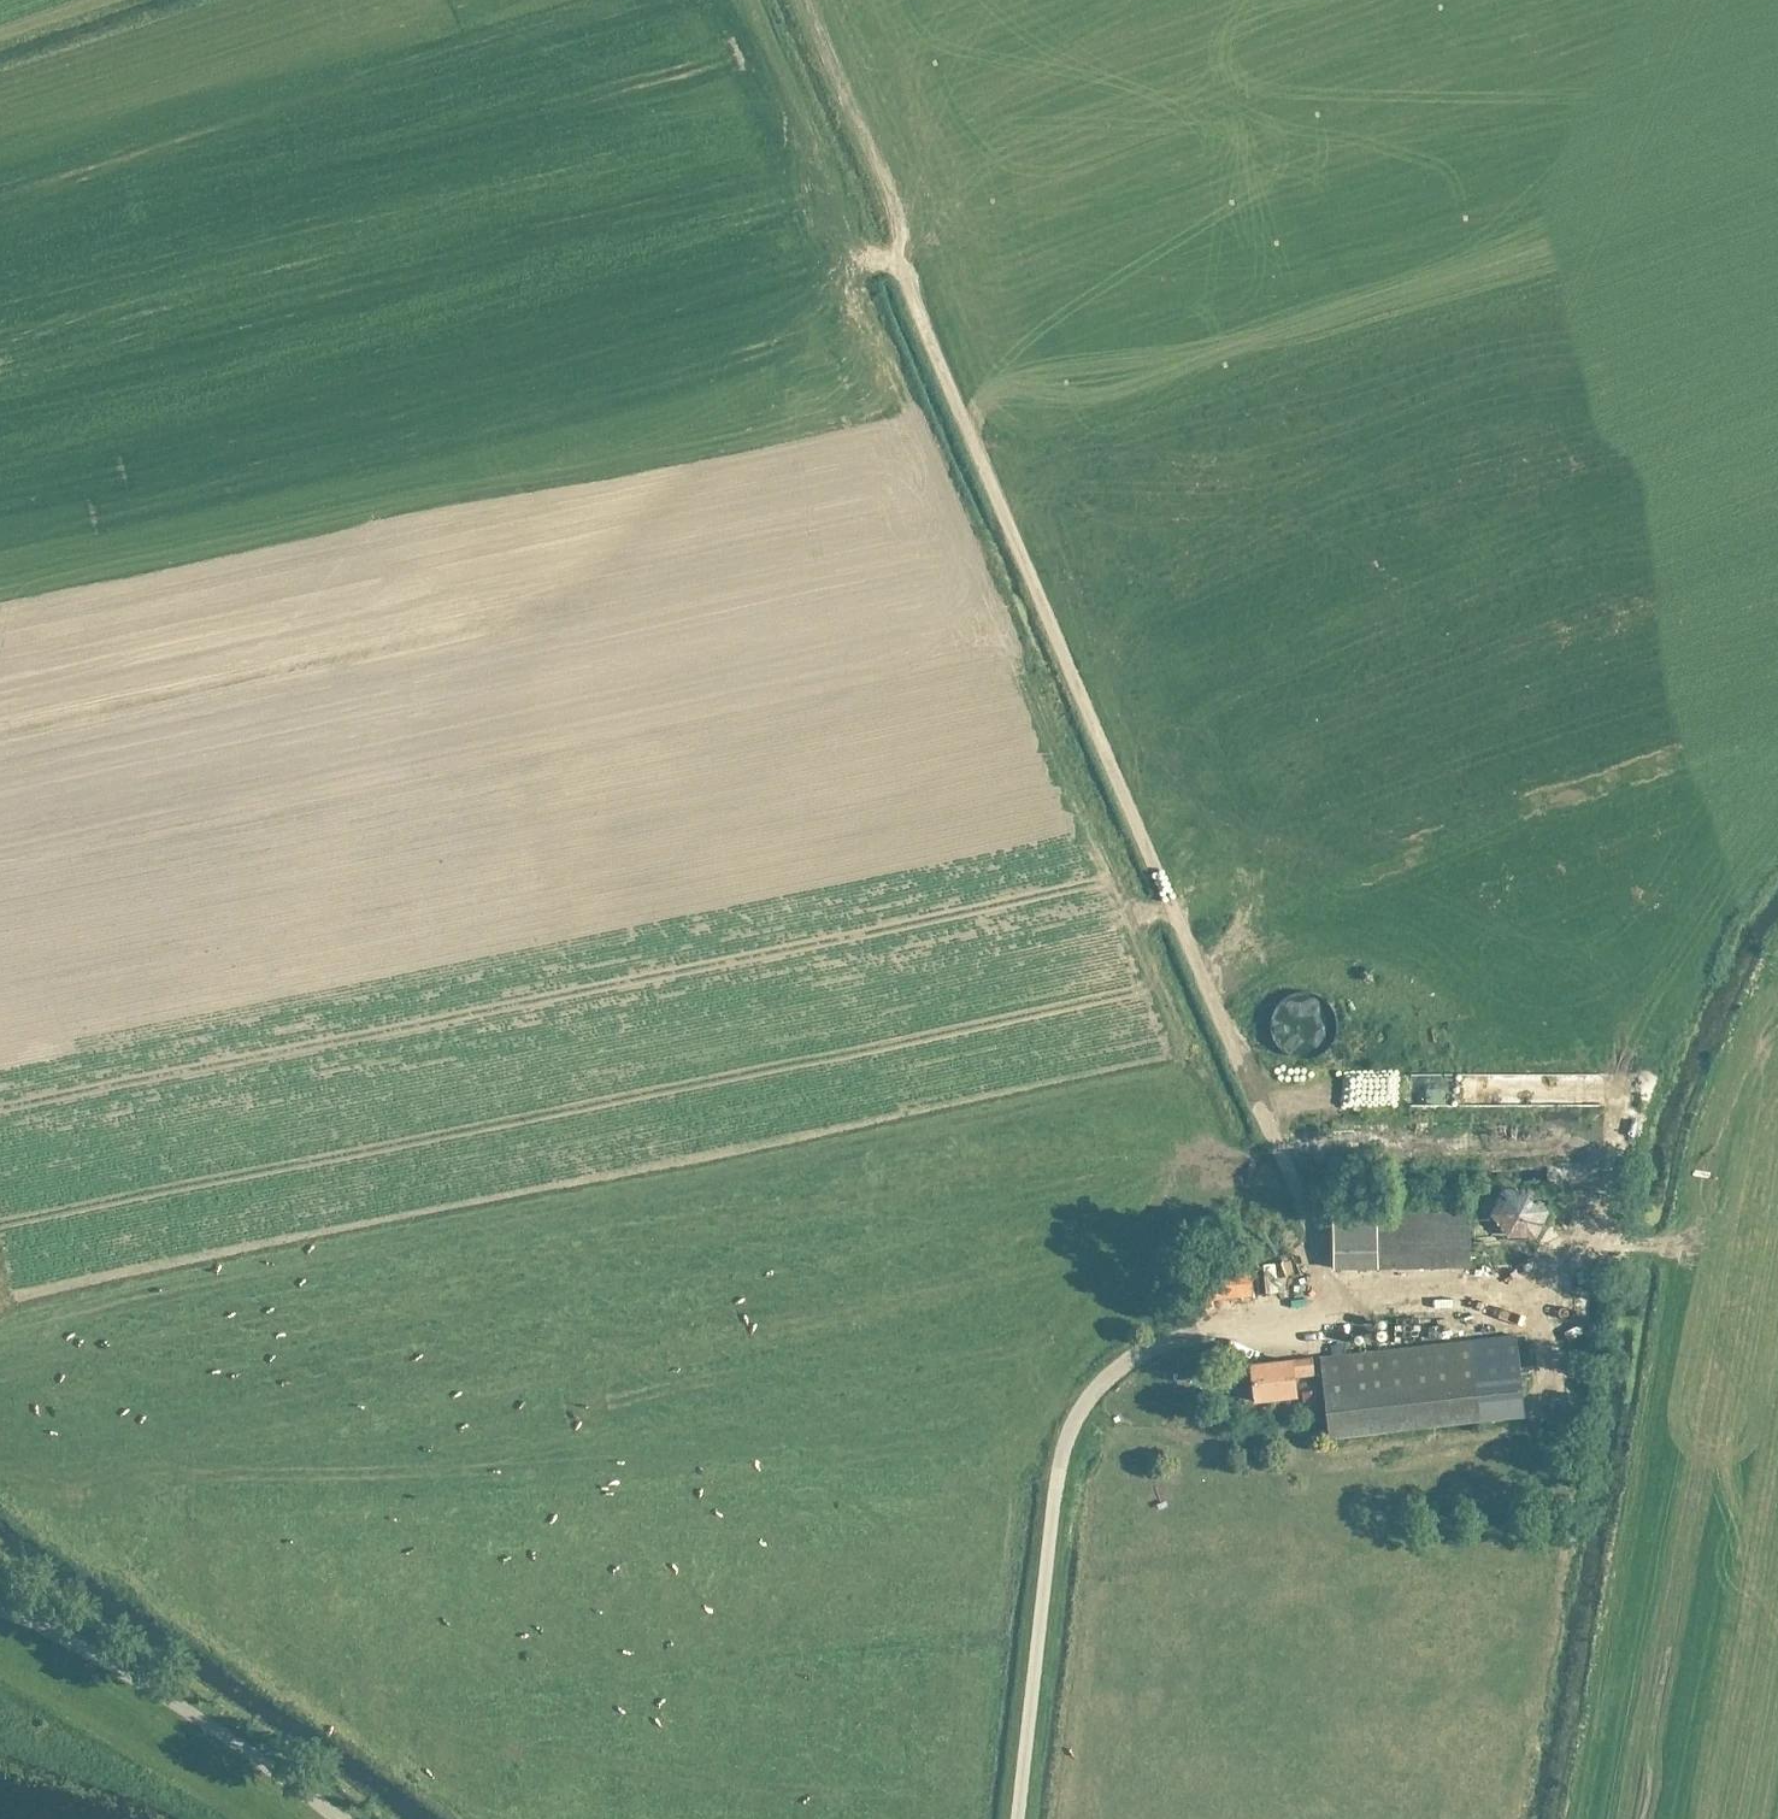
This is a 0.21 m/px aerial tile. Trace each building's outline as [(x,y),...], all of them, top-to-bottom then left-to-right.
[(1525,1078),(1509,1078),(1509,1103),(1524,1104),(1525,1078)] [(1536,1239),(1546,1212),(1529,1189),(1503,1192),(1502,1194),(1473,1195),(1472,1244),(1505,1241),(1507,1242),(1536,1239)] [(1342,1208),(1333,1209),(1334,1269),(1343,1269),(1378,1268),(1469,1267),(1468,1215),(1377,1217),(1376,1217),(1376,1208),(1342,1208)] [(1252,1296),(1249,1272),(1248,1263),(1193,1269),(1197,1302),(1252,1296)] [(1328,1438),(1524,1416),(1515,1336),(1319,1359),(1328,1438)] [(1250,1366),(1254,1402),(1295,1398),(1293,1379),(1313,1376),(1311,1360),(1250,1366)] [(1319,1411),(1317,1396),(1302,1397),(1304,1412),(1319,1411)]
